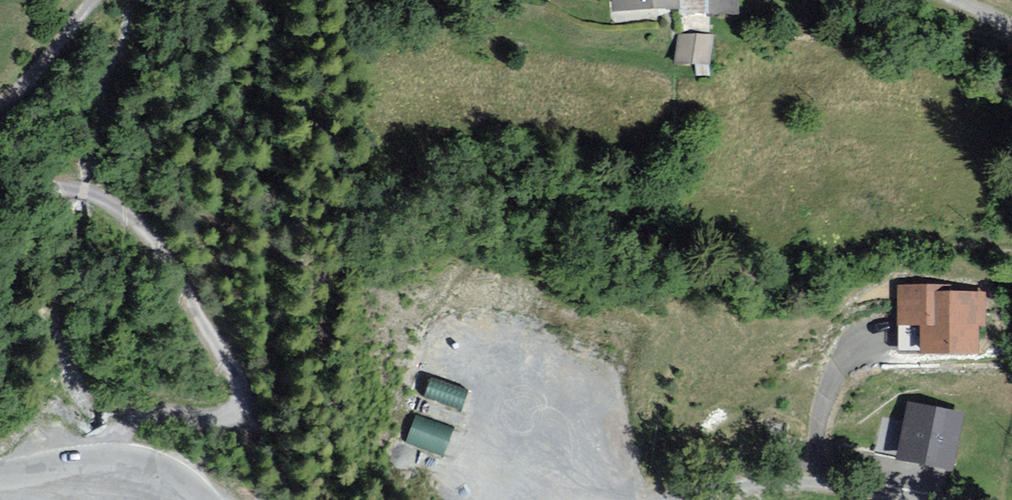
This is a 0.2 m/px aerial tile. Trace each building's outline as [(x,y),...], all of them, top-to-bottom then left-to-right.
[(679,0),(608,0),(608,1),(618,0),(618,17),(680,15),(679,0)] [(687,20),(738,17),(738,0),(686,0),(687,20)] [(713,41),(680,39),(678,69),(711,70),(713,41)] [(943,290),(899,292),(901,331),(928,330),(929,360),(986,358),(984,331),(988,331),(986,296),(944,298),(943,290)] [(444,450),(455,421),(417,408),(407,437),(444,450)] [(958,415),(910,409),(902,467),(949,473),(958,415)]
